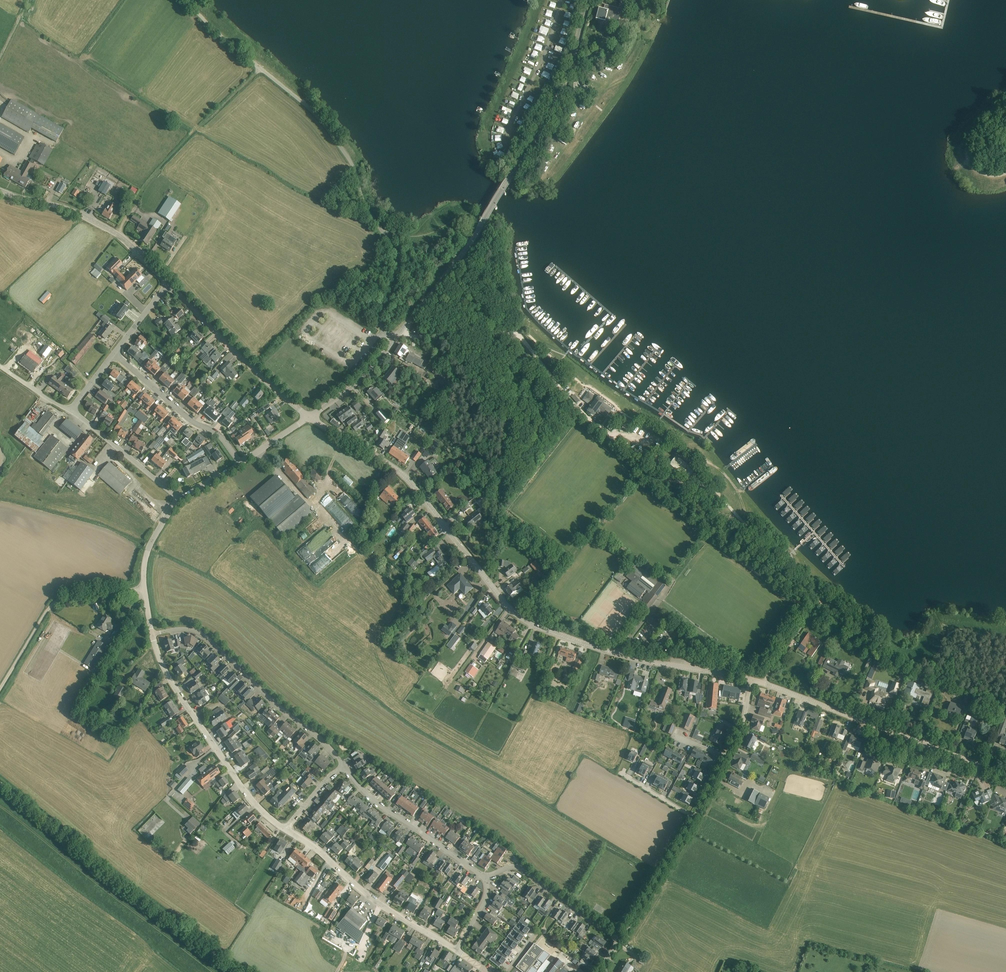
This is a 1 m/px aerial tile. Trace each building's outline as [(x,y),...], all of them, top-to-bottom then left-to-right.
[(644,5),(645,2),(639,0),(628,0),(626,5),(641,11),(644,5)] [(614,8),(610,7),(606,6),(605,9),(606,10),(600,9),(597,17),(605,19),(606,15),(611,17),(610,21),(612,24),(617,26),(619,16),(621,9),(614,8)] [(546,22),(545,25),(550,26),(551,21),(546,20),(547,18),(543,17),(542,22),(546,22)] [(547,36),(550,29),(542,26),(539,33),(547,36)] [(535,49),(542,51),(544,46),(537,43),(535,49)] [(548,62),(546,68),(552,70),(555,65),(548,62)] [(56,142),(64,129),(12,100),(2,117),(29,132),(31,128),(56,142)] [(504,106),(501,112),(510,116),(513,110),(504,106)] [(0,124),(0,147),(15,155),(25,137),(0,124)] [(44,165),(53,147),(40,140),(30,158),(44,165)] [(33,164),(35,161),(31,159),(30,162),(27,160),(19,174),(9,167),(4,176),(18,183),(22,176),(26,178),(34,164),(33,164)] [(30,180),(26,178),(22,176),(18,183),(25,188),(30,180)] [(105,195),(111,186),(104,182),(99,190),(98,191),(105,195)] [(66,186),(60,183),(56,191),(61,194),(66,186)] [(132,187),(129,193),(134,196),(138,190),(132,187)] [(75,189),(72,194),(76,197),(80,191),(75,189)] [(170,221),(172,218),(181,204),(169,197),(158,214),(170,221)] [(102,215),(109,219),(113,214),(112,213),(116,206),(111,203),(106,210),(105,209),(102,215)] [(139,240),(147,245),(161,224),(153,218),(149,226),(133,215),(131,220),(139,225),(137,228),(144,233),(139,240)] [(161,245),(170,251),(174,245),(173,244),(176,240),(169,235),(169,236),(167,235),(164,239),(165,239),(161,245)] [(113,273),(117,277),(121,274),(116,270),(122,263),(116,258),(107,268),(112,273),(113,273)] [(125,279),(121,274),(117,277),(122,282),(120,283),(127,290),(142,275),(135,268),(125,279)] [(92,274),(97,279),(101,274),(97,269),(92,274)] [(44,304),(52,295),(48,291),(39,300),(44,304)] [(121,319),(129,309),(121,303),(113,314),(121,319)] [(178,320),(184,313),(179,309),(174,314),(172,312),(170,314),(173,318),(175,321),(176,322),(179,320),(178,320)] [(112,322),(104,316),(101,319),(104,322),(102,325),(104,327),(99,334),(105,339),(112,329),(106,325),(110,321),(112,322)] [(158,327),(159,326),(163,323),(160,318),(155,322),(158,327)] [(181,329),(176,322),(175,321),(173,318),(164,324),(172,336),(181,329)] [(197,344),(201,341),(204,337),(202,335),(201,335),(196,330),(190,336),(189,336),(187,338),(190,341),(192,339),(197,344)] [(98,339),(90,333),(69,358),(77,365),(98,339)] [(139,348),(141,345),(142,346),(144,344),(145,345),(148,342),(146,341),(140,336),(136,341),(137,342),(135,345),(139,348)] [(203,361),(215,350),(208,343),(202,349),(205,352),(200,358),(203,361)] [(404,355),(408,349),(401,344),(395,353),(401,357),(402,354),(404,355)] [(178,354),(183,349),(179,345),(174,349),(178,354)] [(139,351),(139,352),(132,347),(128,352),(135,357),(139,360),(138,362),(143,365),(145,363),(148,358),(149,358),(150,356),(144,351),(142,354),(139,351)] [(149,358),(151,360),(158,352),(163,356),(164,355),(157,348),(150,356),(149,358)] [(65,352),(61,349),(56,354),(60,357),(65,352)] [(215,362),(222,356),(215,350),(203,361),(206,365),(212,359),(215,362)] [(414,364),(420,368),(424,361),(411,353),(406,360),(412,364),(413,365),(414,364)] [(544,353),(541,357),(547,363),(550,360),(544,353)] [(40,362),(32,357),(31,359),(28,357),(23,364),(28,368),(30,369),(29,369),(33,372),(40,362)] [(171,362),(167,358),(165,360),(167,361),(163,366),(165,368),(171,362)] [(150,371),(157,363),(158,362),(155,360),(153,362),(151,360),(147,365),(145,367),(150,371)] [(168,370),(173,364),(171,362),(165,368),(168,370)] [(233,379),(237,374),(230,367),(232,365),(228,362),(221,369),(223,372),(222,372),(228,378),(230,376),(233,379)] [(160,369),(156,365),(157,363),(150,371),(155,376),(160,369)] [(68,365),(64,370),(70,374),(74,370),(68,365)] [(393,368),(385,379),(393,385),(401,374),(393,368)] [(122,388),(126,383),(128,381),(125,378),(120,375),(120,374),(114,370),(111,375),(109,377),(114,382),(116,379),(121,383),(118,385),(122,388)] [(214,378),(214,379),(219,374),(214,370),(210,375),(214,378)] [(171,375),(170,377),(165,373),(159,380),(164,384),(172,375),(171,375)] [(62,381),(64,379),(59,374),(56,376),(55,375),(49,384),(58,391),(64,383),(62,381)] [(175,381),(172,379),(174,377),(172,375),(164,384),(169,388),(175,381)] [(181,384),(186,378),(184,375),(178,382),(181,384)] [(112,385),(110,384),(106,380),(102,385),(108,390),(109,389),(110,390),(107,395),(112,400),(116,395),(111,391),(114,387),(112,385)] [(68,398),(73,390),(68,386),(70,384),(66,381),(64,383),(58,391),(68,398)] [(129,394),(137,386),(132,381),(127,387),(123,392),(125,393),(126,392),(129,394)] [(184,390),(187,387),(184,385),(182,387),(179,385),(173,392),(178,396),(184,390)] [(136,395),(141,390),(137,386),(129,394),(132,391),(134,393),(131,396),(133,398),(136,395)] [(383,395),(377,388),(374,390),(373,388),(371,390),(371,389),(370,390),(370,391),(366,394),(368,397),(370,395),(376,401),(383,395)] [(258,401),(263,394),(258,389),(252,396),(254,398),(257,400),(258,401)] [(95,397),(105,404),(110,398),(100,390),(95,397)] [(183,401),(189,394),(184,390),(178,396),(183,401)] [(605,400),(599,396),(597,399),(589,393),(584,399),(590,404),(589,406),(590,408),(588,411),(593,415),(596,412),(598,413),(600,410),(606,415),(610,409),(603,403),(605,400)] [(145,403),(150,398),(146,394),(141,399),(138,402),(140,404),(143,401),(145,403)] [(150,407),(155,402),(150,398),(145,403),(148,405),(145,409),(147,410),(150,407)] [(192,409),(198,402),(193,398),(187,405),(192,409)] [(239,404),(244,408),(249,402),(245,398),(239,404)] [(124,408),(128,403),(124,400),(119,405),(124,408)] [(205,413),(210,417),(217,410),(216,410),(215,412),(212,410),(215,407),(214,406),(216,403),(215,402),(212,400),(211,402),(209,405),(208,406),(205,409),(207,411),(205,413)] [(89,411),(95,415),(99,408),(93,405),(93,404),(88,401),(85,406),(90,409),(89,411)] [(362,407),(360,405),(357,401),(352,405),(357,411),(362,407)] [(192,409),(197,413),(203,406),(198,402),(192,409)] [(261,413),(266,410),(270,407),(268,403),(258,410),(261,413)] [(159,416),(164,410),(159,406),(154,411),(152,414),(154,416),(156,413),(159,416)] [(127,411),(128,412),(130,413),(131,413),(134,416),(136,413),(133,411),(130,407),(127,411)] [(224,416),(230,409),(227,407),(221,413),(224,416)] [(355,414),(352,411),(349,407),(343,412),(348,418),(347,418),(349,420),(346,422),(349,426),(353,423),(357,420),(354,415),(355,414)] [(375,412),(376,414),(385,423),(387,426),(391,421),(389,419),(381,410),(380,408),(375,412)] [(34,410),(33,409),(25,418),(27,419),(34,410)] [(122,428),(122,427),(130,413),(123,409),(116,420),(119,422),(115,429),(120,432),(118,435),(124,438),(128,432),(122,429),(122,428)] [(233,422),(230,420),(235,414),(230,409),(224,416),(226,418),(222,423),(228,428),(233,422)] [(141,421),(146,416),(139,410),(136,413),(134,416),(141,421)] [(164,420),(169,414),(164,410),(159,416),(161,418),(159,421),(161,423),(164,420)] [(215,422),(221,414),(217,410),(210,417),(215,422)] [(40,441),(54,424),(57,419),(47,411),(33,429),(25,423),(15,435),(36,452),(43,443),(40,441)] [(279,418),(278,415),(277,415),(276,415),(273,411),(268,414),(265,416),(271,424),(275,421),(275,422),(277,420),(280,418),(279,418)] [(347,418),(348,418),(343,412),(337,416),(342,422),(343,424),(346,422),(349,420),(347,418)] [(115,418),(109,414),(108,416),(103,413),(100,417),(105,420),(103,423),(109,427),(115,418)] [(364,425),(361,421),(363,419),(364,420),(369,417),(367,414),(359,419),(360,420),(358,421),(357,420),(353,423),(354,425),(352,426),(353,426),(352,427),(351,428),(352,429),(352,430),(354,431),(355,431),(355,430),(356,431),(364,425)] [(636,426),(621,416),(617,422),(633,432),(636,426)] [(173,428),(178,422),(173,418),(168,424),(166,427),(168,428),(170,425),(173,428)] [(75,441),(80,435),(83,431),(67,419),(59,428),(75,441)] [(145,424),(144,424),(139,420),(132,431),(138,435),(145,424)] [(177,432),(182,426),(178,422),(173,428),(170,431),(173,433),(175,435),(177,431),(177,432)] [(245,442),(251,438),(249,436),(253,433),(248,425),(242,430),(238,432),(241,435),(245,442)] [(159,435),(162,431),(164,429),(162,427),(159,429),(156,433),(159,435)] [(188,440),(194,434),(188,429),(183,434),(186,437),(182,442),(186,446),(190,442),(188,440)] [(383,449),(385,446),(387,443),(385,441),(388,437),(389,435),(386,433),(387,433),(382,430),(378,437),(381,438),(377,445),(383,449)] [(406,443),(406,442),(410,436),(404,431),(400,438),(399,438),(406,443)] [(234,441),(236,439),(240,445),(245,442),(241,435),(238,432),(236,434),(233,436),(233,435),(231,436),(234,441)] [(34,457),(51,470),(68,448),(52,435),(34,457)] [(86,450),(92,443),(91,442),(93,439),(87,435),(81,443),(80,442),(78,444),(86,450)] [(145,446),(137,441),(138,438),(133,435),(129,441),(134,444),(133,447),(141,452),(145,446)] [(199,448),(206,440),(200,435),(193,443),(199,448)] [(440,441),(434,437),(429,445),(433,448),(433,449),(436,451),(437,450),(436,449),(440,444),(439,443),(440,441)] [(168,447),(173,441),(171,438),(166,443),(165,444),(168,447)] [(401,451),(404,447),(396,443),(389,453),(405,464),(410,457),(401,451)] [(78,460),(86,450),(78,444),(70,454),(71,455),(69,458),(75,463),(77,460),(78,460)] [(171,447),(167,453),(174,459),(175,458),(178,454),(171,447)] [(194,460),(204,453),(201,448),(191,455),(194,460)] [(419,458),(425,450),(422,448),(420,451),(421,452),(420,453),(417,451),(414,455),(419,458)] [(212,455),(216,462),(222,458),(218,451),(216,449),(210,453),(212,455)] [(156,465),(161,459),(159,456),(161,453),(159,451),(151,461),(156,465)] [(83,458),(87,461),(91,464),(94,461),(90,457),(86,455),(83,458)] [(190,462),(194,460),(191,455),(184,459),(182,461),(184,464),(189,461),(190,462)] [(162,469),(169,460),(164,456),(162,459),(161,459),(156,465),(162,469)] [(670,464),(687,479),(694,471),(677,456),(670,464)] [(211,464),(206,457),(202,459),(195,462),(200,471),(207,467),(207,466),(211,464)] [(289,477),(304,495),(308,499),(316,491),(293,464),(292,465),(287,459),(280,465),(287,473),(290,476),(289,477)] [(81,491),(81,490),(94,471),(81,462),(68,481),(61,476),(58,482),(78,496),(81,491)] [(98,475),(120,494),(131,482),(109,462),(98,475)] [(187,478),(200,471),(195,462),(183,469),(187,478)] [(424,470),(429,478),(436,473),(428,462),(420,467),(423,471),(424,470)] [(311,470),(313,482),(323,480),(320,468),(311,470)] [(297,494),(294,497),(276,475),(250,497),(286,539),(315,514),(297,494)] [(394,504),(400,498),(391,490),(392,489),(389,487),(382,494),(383,494),(380,497),(386,503),(390,499),(394,504)] [(435,494),(448,510),(454,505),(441,489),(435,494)] [(467,503),(460,508),(464,513),(470,508),(467,503)] [(230,514),(235,510),(230,506),(226,510),(230,514)] [(406,523),(413,518),(412,516),(415,514),(410,507),(404,512),(405,513),(402,516),(405,520),(403,521),(402,523),(403,524),(399,531),(404,535),(408,529),(410,526),(406,523)] [(467,521),(470,526),(474,523),(475,524),(483,518),(478,511),(470,517),(471,518),(467,521)] [(426,531),(432,525),(425,517),(418,522),(426,531)] [(242,519),(238,523),(242,527),(246,523),(242,519)] [(433,539),(439,534),(432,525),(426,531),(433,539)] [(439,545),(429,552),(428,553),(424,556),(426,559),(427,560),(428,561),(433,557),(438,564),(427,573),(433,580),(446,570),(444,568),(447,566),(446,565),(450,561),(442,551),(443,550),(439,545)] [(403,552),(399,548),(395,553),(397,555),(394,557),(396,560),(403,552)] [(504,571),(509,577),(516,571),(512,565),(511,566),(509,562),(505,561),(501,560),(500,566),(503,567),(504,566),(505,566),(506,567),(507,568),(504,571)] [(536,560),(531,564),(537,572),(542,567),(536,560)] [(420,566),(415,561),(411,566),(414,570),(420,566)] [(648,573),(646,571),(636,564),(626,577),(632,581),(628,587),(640,597),(647,589),(649,591),(642,600),(644,601),(640,605),(647,611),(657,598),(658,597),(657,596),(666,586),(649,573),(648,573)] [(465,595),(471,590),(470,589),(472,587),(461,573),(453,580),(453,581),(447,586),(454,594),(460,589),(465,595)] [(535,581),(533,578),(529,581),(532,586),(537,583),(536,582),(537,581),(536,580),(535,581)] [(505,589),(510,596),(524,585),(519,580),(512,585),(511,585),(505,589)] [(488,616),(493,612),(487,604),(480,609),(483,612),(484,611),(488,616)] [(112,631),(116,626),(110,622),(112,619),(105,615),(101,621),(100,621),(96,626),(105,631),(107,628),(112,631)] [(508,630),(511,627),(503,621),(495,633),(500,636),(499,637),(503,632),(505,629),(508,630)] [(456,628),(450,624),(448,627),(444,632),(449,636),(453,631),(456,628)] [(514,644),(517,640),(519,636),(514,633),(516,630),(511,627),(508,630),(505,629),(503,632),(499,637),(501,638),(503,636),(505,633),(511,637),(508,640),(514,644)] [(819,640),(808,633),(798,648),(805,653),(808,649),(806,647),(810,641),(814,644),(807,654),(812,657),(820,645),(817,643),(819,640)] [(455,635),(447,646),(451,649),(459,638),(455,635)] [(197,642),(197,641),(191,637),(184,638),(185,645),(187,645),(188,647),(191,648),(192,645),(195,648),(198,643),(197,642)] [(166,648),(167,652),(174,650),(172,644),(175,643),(176,647),(180,646),(179,639),(175,640),(172,641),(171,640),(166,641),(165,644),(165,645),(165,648),(166,648)] [(92,669),(93,669),(107,646),(98,640),(84,663),(92,669)] [(475,650),(478,645),(473,641),(469,646),(475,650)] [(536,657),(541,645),(534,642),(533,646),(529,644),(528,648),(531,650),(530,654),(536,657)] [(494,651),(496,648),(488,643),(480,654),(481,655),(479,658),(485,662),(488,659),(492,653),(494,654),(495,652),(494,651)] [(208,650),(207,648),(204,645),(200,648),(200,647),(197,650),(200,653),(199,654),(205,660),(211,653),(208,650)] [(575,660),(577,653),(561,647),(558,655),(575,660)] [(213,672),(219,666),(216,663),(219,660),(214,655),(207,661),(210,664),(208,666),(212,670),(213,672)] [(186,673),(181,666),(185,663),(182,658),(172,665),(175,669),(180,676),(186,673)] [(574,670),(577,671),(582,660),(577,658),(572,671),(573,671),(574,670)] [(839,659),(837,662),(837,664),(830,661),(831,660),(828,658),(824,667),(834,672),(833,675),(838,677),(840,673),(844,675),(848,667),(844,665),(845,662),(839,659)] [(479,670),(471,664),(465,672),(473,677),(479,670)] [(223,676),(227,672),(229,670),(224,665),(218,671),(220,674),(217,676),(222,681),(225,678),(223,676)] [(616,679),(619,671),(611,669),(610,669),(609,669),(609,668),(602,666),(600,674),(609,677),(616,679)] [(145,691),(150,683),(143,680),(142,681),(140,680),(144,672),(139,669),(136,675),(135,674),(131,682),(145,691)] [(200,671),(193,676),(196,679),(202,674),(200,671)] [(230,686),(233,689),(237,685),(239,683),(235,679),(237,677),(232,672),(226,679),(231,684),(230,686)] [(641,677),(631,674),(628,681),(629,681),(627,688),(634,691),(639,692),(642,693),(642,691),(645,692),(648,684),(649,679),(641,677)] [(686,687),(688,679),(681,678),(679,691),(685,692),(685,697),(689,697),(689,695),(690,687),(686,687)] [(875,681),(873,681),(869,679),(865,687),(873,690),(870,701),(884,705),(887,694),(877,691),(878,688),(873,687),(875,681)] [(246,686),(243,683),(241,680),(237,685),(233,689),(237,693),(238,692),(240,694),(246,688),(245,687),(246,686)] [(693,681),(691,681),(689,695),(695,696),(696,703),(699,704),(701,693),(697,692),(697,689),(698,689),(698,686),(698,682),(697,682),(697,681),(693,680),(693,681)] [(187,688),(191,694),(199,688),(194,681),(189,685),(190,686),(187,688)] [(926,692),(919,690),(920,686),(908,681),(904,694),(916,698),(917,694),(924,697),(920,707),(926,709),(933,691),(927,689),(926,692)] [(897,695),(901,684),(893,682),(889,693),(897,695)] [(162,701),(168,696),(162,687),(163,687),(160,683),(154,686),(153,689),(155,692),(154,692),(157,696),(158,695),(162,701)] [(709,691),(708,691),(707,702),(717,703),(719,684),(710,683),(709,691)] [(123,696),(127,689),(119,685),(113,696),(124,702),(126,697),(123,696)] [(458,685),(455,690),(463,693),(465,689),(458,685)] [(722,697),(734,699),(739,700),(741,689),(724,686),(722,697)] [(665,707),(672,690),(665,687),(659,704),(665,707)] [(255,694),(252,691),(249,688),(248,689),(246,688),(240,694),(243,697),(242,698),(246,702),(251,698),(255,694)] [(204,698),(208,696),(204,689),(200,692),(204,698)] [(207,702),(204,698),(200,692),(198,693),(200,696),(195,700),(199,706),(203,704),(203,705),(207,702)] [(766,705),(769,695),(761,693),(759,699),(758,702),(766,705)] [(966,693),(963,701),(969,703),(972,695),(966,693)] [(222,694),(218,698),(226,705),(230,701),(222,694)] [(774,704),(776,698),(769,695),(766,705),(770,706),(769,709),(772,703),(774,704)] [(256,708),(258,710),(264,704),(258,698),(254,702),(251,699),(246,704),(253,711),(256,708)] [(774,704),(776,698),(774,704),(772,703),(769,709),(774,711),(773,714),(781,717),(787,701),(778,698),(776,705),(774,704)] [(171,717),(179,712),(172,701),(164,706),(171,717)] [(665,707),(659,704),(651,701),(649,706),(649,708),(656,711),(657,709),(664,711),(665,707)] [(948,711),(959,715),(962,706),(951,702),(948,711)] [(209,720),(213,727),(227,717),(222,711),(220,707),(212,712),(215,716),(209,720)] [(271,710),(270,711),(267,708),(258,719),(261,722),(261,721),(263,723),(267,719),(269,721),(275,714),(271,710)] [(807,714),(811,716),(811,715),(800,711),(798,717),(797,717),(794,724),(803,727),(807,714)] [(689,731),(691,726),(695,717),(686,713),(680,727),(689,731)] [(276,722),(280,718),(275,714),(269,721),(271,723),(268,727),(270,729),(267,732),(270,735),(279,725),(276,722)] [(762,725),(764,719),(754,715),(751,722),(755,723),(753,729),(759,731),(761,725),(762,725)] [(964,738),(973,742),(977,731),(972,729),(976,718),(967,715),(966,719),(970,720),(968,726),(963,724),(961,732),(965,733),(964,738)] [(183,729),(188,725),(183,717),(175,722),(179,727),(176,729),(180,734),(184,731),(183,729)] [(632,728),(635,720),(626,717),(624,725),(632,728)] [(781,729),(782,725),(784,718),(782,717),(780,725),(775,723),(774,727),(778,728),(781,729)] [(818,734),(821,726),(823,721),(817,719),(815,724),(811,736),(813,737),(815,733),(818,734)] [(1004,732),(1005,726),(1005,720),(1003,719),(995,738),(1000,740),(999,743),(1005,745),(1005,733),(1004,732)] [(284,734),(291,726),(286,722),(282,727),(279,725),(270,735),(274,737),(278,732),(282,736),(284,734)] [(217,732),(222,739),(227,735),(225,732),(229,729),(225,723),(221,726),(222,729),(217,732)] [(231,728),(234,731),(240,725),(237,723),(231,728)] [(669,723),(665,732),(672,735),(676,726),(669,723)] [(727,728),(722,725),(719,724),(713,736),(712,736),(710,740),(720,745),(724,739),(725,739),(727,735),(724,733),(727,728)] [(845,736),(847,731),(840,729),(841,727),(833,724),(829,735),(837,738),(839,732),(841,733),(840,734),(845,736)] [(289,738),(296,731),(291,726),(284,734),(289,738)] [(234,731),(228,737),(230,739),(231,738),(231,739),(233,736),(237,732),(236,730),(234,731)] [(302,743),(307,738),(301,733),(294,741),(298,744),(295,747),(300,751),(305,746),(302,743)] [(749,734),(744,746),(751,749),(757,738),(749,734)] [(860,748),(862,740),(856,738),(856,737),(852,735),(849,743),(860,748)] [(232,740),(231,739),(231,738),(230,739),(224,743),(228,748),(238,741),(237,741),(235,738),(232,740)] [(250,743),(252,741),(250,739),(243,744),(244,747),(250,743)] [(238,749),(242,746),(238,741),(228,748),(232,753),(238,749)] [(197,757),(203,753),(201,750),(203,748),(199,742),(189,748),(194,755),(195,754),(197,757)] [(316,749),(317,748),(312,743),(308,748),(306,746),(301,752),(311,761),(319,752),(316,749)] [(261,757),(266,754),(260,747),(256,749),(261,757)] [(669,758),(673,751),(667,748),(666,751),(664,754),(664,755),(669,758)] [(697,758),(701,751),(695,748),(692,754),(691,755),(691,756),(697,758)] [(238,762),(244,758),(242,755),(245,753),(243,751),(240,752),(234,757),(238,762)] [(627,759),(633,763),(638,754),(632,751),(627,759)] [(675,761),(679,754),(673,751),(669,758),(675,761)] [(702,761),(706,754),(701,751),(697,758),(702,761)] [(736,760),(733,766),(740,769),(743,763),(747,765),(751,758),(748,757),(749,756),(738,751),(734,758),(736,760)] [(360,758),(360,757),(358,754),(353,758),(355,761),(355,760),(356,762),(353,764),(357,770),(365,764),(360,758)] [(684,758),(685,757),(679,754),(675,761),(681,764),(684,758)] [(708,764),(712,757),(706,754),(702,761),(708,764)] [(758,756),(754,754),(753,754),(751,758),(756,761),(761,763),(763,759),(758,756)] [(315,762),(324,770),(330,763),(327,760),(326,760),(324,758),(324,757),(321,755),(315,762)] [(238,762),(242,767),(248,763),(250,761),(246,756),(244,758),(238,762)] [(714,767),(718,760),(712,757),(708,764),(714,767)] [(873,759),(868,758),(866,763),(860,760),(857,770),(863,772),(864,769),(876,773),(880,764),(873,761),(873,759)] [(257,775),(261,772),(260,770),(255,763),(250,767),(252,770),(246,774),(250,780),(257,775)] [(182,777),(189,770),(184,765),(177,772),(182,777)] [(211,780),(220,773),(214,765),(205,772),(211,780)] [(638,773),(644,776),(647,772),(649,773),(653,767),(650,766),(649,768),(642,765),(638,773)] [(270,770),(267,766),(261,772),(264,775),(270,770)] [(896,780),(899,774),(897,773),(899,769),(891,766),(890,769),(886,767),(883,774),(888,776),(887,777),(896,780)] [(693,777),(701,782),(705,776),(700,773),(702,771),(695,767),(694,770),(696,771),(693,777)] [(267,778),(270,775),(275,771),(272,768),(270,770),(264,775),(267,778)] [(373,769),(371,771),(369,768),(360,774),(364,780),(370,776),(372,779),(377,774),(375,772),(373,769)] [(914,784),(917,784),(918,781),(921,773),(918,772),(918,771),(911,769),(908,777),(905,776),(903,781),(909,784),(911,778),(916,780),(914,784)] [(312,777),(305,771),(302,775),(304,777),(298,784),(304,789),(308,784),(309,785),(312,781),(309,779),(311,776),(312,777)] [(202,787),(211,780),(205,772),(196,779),(202,787)] [(732,773),(729,779),(740,785),(742,782),(740,781),(741,777),(732,773)] [(942,789),(944,783),(946,778),(937,775),(933,773),(931,778),(929,777),(928,776),(926,781),(925,784),(925,785),(928,786),(928,788),(938,791),(939,789),(942,789)] [(375,787),(380,781),(376,777),(371,784),(375,787)] [(654,785),(661,787),(665,780),(658,777),(654,785)] [(193,782),(188,778),(178,790),(183,794),(193,782)] [(223,788),(228,784),(224,778),(219,782),(221,785),(218,787),(220,790),(223,787),(223,788)] [(267,784),(271,781),(269,778),(265,781),(263,779),(262,781),(261,781),(256,786),(260,790),(267,784)] [(687,789),(695,793),(699,787),(694,785),(695,782),(689,779),(688,782),(690,783),(687,789)] [(923,790),(925,784),(926,781),(921,779),(920,781),(919,785),(918,788),(923,790)] [(350,784),(347,782),(346,783),(343,780),(340,783),(341,784),(339,786),(336,789),(335,791),(338,794),(347,802),(348,801),(342,796),(345,792),(347,793),(352,788),(349,785),(350,784)] [(661,787),(668,790),(671,783),(665,780),(661,787)] [(378,790),(384,784),(380,781),(375,787),(378,790)] [(963,795),(966,786),(962,785),(963,784),(959,782),(958,783),(955,782),(953,786),(950,785),(947,791),(951,793),(952,791),(963,795)] [(265,795),(272,788),(269,785),(269,786),(267,784),(260,790),(265,795)] [(382,794),(388,788),(384,784),(378,790),(382,794)] [(296,791),(290,785),(284,792),(290,797),(296,791)] [(394,788),(391,791),(388,788),(382,794),(386,797),(394,789),(394,788)] [(745,799),(754,804),(762,809),(768,798),(751,788),(745,799)] [(338,794),(335,791),(332,789),(328,794),(328,793),(326,795),(333,801),(334,799),(335,800),(338,797),(337,796),(338,794)] [(395,795),(394,794),(397,791),(394,789),(386,797),(390,801),(395,795)] [(681,800),(689,805),(692,799),(688,796),(689,794),(683,790),(682,793),(684,794),(681,800)] [(896,791),(888,790),(886,797),(895,799),(896,791)] [(991,800),(987,793),(984,794),(983,792),(981,793),(979,790),(972,793),(976,801),(980,799),(983,804),(991,800)] [(234,803),(240,799),(235,792),(229,796),(226,793),(221,801),(224,805),(231,800),(234,803)] [(284,804),(290,797),(284,792),(280,796),(278,793),(270,801),(278,809),(283,803),(284,804)] [(336,804),(333,801),(326,795),(324,798),(321,803),(327,808),(330,811),(332,809),(334,806),(336,804)] [(353,810),(361,800),(359,798),(358,799),(353,795),(348,801),(347,802),(346,803),(349,805),(350,804),(353,806),(355,807),(353,810)] [(406,800),(408,798),(409,796),(407,795),(404,798),(402,797),(396,804),(401,807),(406,799),(406,800)] [(1002,800),(1003,798),(999,797),(998,798),(994,796),(990,805),(994,807),(993,809),(999,811),(1000,810),(1005,811),(1005,808),(1005,801),(1002,800)] [(422,808),(427,802),(428,800),(424,797),(423,799),(424,801),(420,807),(422,808)] [(195,805),(188,798),(184,802),(185,802),(183,804),(187,808),(189,806),(192,808),(195,805)] [(405,809),(412,801),(410,799),(408,801),(406,800),(406,799),(401,807),(402,808),(403,808),(405,809)] [(362,815),(368,807),(363,803),(363,802),(361,800),(353,810),(355,812),(357,810),(359,812),(358,813),(362,815)] [(415,806),(414,806),(412,804),(414,802),(412,801),(405,809),(408,811),(407,812),(409,813),(415,806)] [(325,810),(327,808),(321,803),(317,808),(316,807),(314,809),(321,815),(323,813),(324,814),(326,811),(325,810)] [(237,820),(244,813),(248,810),(243,804),(232,814),(237,820)] [(409,813),(413,816),(419,809),(416,807),(418,805),(416,804),(414,806),(415,806),(409,813)] [(370,820),(376,813),(374,811),(374,812),(368,807),(362,815),(365,818),(365,817),(368,819),(369,818),(370,820)] [(320,817),(321,815),(314,809),(312,812),(313,812),(309,817),(315,822),(317,823),(319,821),(318,820),(320,818),(320,817)] [(430,815),(425,812),(425,811),(422,815),(419,820),(420,822),(422,820),(424,822),(430,815)] [(140,829),(147,836),(149,834),(151,835),(165,822),(156,813),(140,829)] [(250,824),(256,818),(251,813),(245,819),(243,821),(245,823),(248,821),(250,824)] [(383,821),(384,820),(378,816),(379,815),(376,813),(370,820),(373,822),(372,822),(375,825),(374,826),(377,828),(378,827),(383,821)] [(435,815),(434,817),(430,815),(424,822),(427,824),(426,825),(427,827),(431,821),(434,823),(436,819),(438,817),(435,815)] [(316,825),(317,823),(315,822),(309,817),(308,819),(303,824),(302,823),(300,826),(307,833),(312,827),(313,828),(316,825),(314,824),(314,823),(316,825)] [(191,819),(188,822),(186,824),(190,827),(187,831),(190,834),(193,831),(200,824),(199,823),(195,819),(194,821),(191,819)] [(441,822),(436,819),(434,823),(430,828),(432,830),(433,828),(435,830),(441,822)] [(378,827),(381,829),(386,823),(383,821),(378,827)] [(389,837),(395,829),(390,824),(390,823),(388,821),(386,823),(381,829),(379,832),(385,836),(386,834),(389,837)] [(440,833),(445,826),(441,822),(435,830),(434,831),(436,833),(438,830),(441,831),(440,833)] [(268,838),(272,834),(260,823),(256,826),(257,827),(255,830),(258,833),(260,831),(268,838)] [(340,834),(345,827),(343,825),(342,827),(341,826),(337,832),(340,834)] [(441,834),(444,836),(450,829),(445,826),(440,833),(438,835),(440,836),(441,834)] [(402,844),(407,837),(401,833),(402,832),(399,830),(393,838),(398,843),(399,842),(402,844)] [(321,838),(327,844),(332,839),(334,836),(328,831),(326,833),(321,838)] [(449,843),(456,834),(451,831),(446,838),(448,840),(447,841),(449,843)] [(453,843),(455,845),(460,838),(456,834),(449,843),(452,844),(453,843)] [(463,853),(470,844),(465,841),(467,838),(464,836),(463,839),(465,840),(459,848),(461,849),(460,850),(463,853)] [(411,852),(418,842),(412,837),(406,844),(410,847),(408,849),(411,852)] [(286,844),(287,843),(286,843),(286,842),(284,841),(283,841),(280,839),(277,845),(275,848),(281,852),(283,849),(286,844)] [(346,850),(350,845),(346,841),(340,847),(337,844),(332,849),(338,855),(343,850),(343,849),(344,848),(346,850)] [(228,855),(235,848),(230,842),(222,849),(228,855)] [(355,842),(351,846),(350,845),(346,850),(349,852),(353,848),(356,844),(355,842)] [(420,854),(425,846),(418,842),(411,852),(414,853),(416,851),(420,854)] [(479,847),(477,845),(475,848),(470,844),(463,853),(467,855),(468,854),(469,855),(475,848),(477,849),(479,847)] [(507,853),(509,850),(501,845),(497,850),(504,854),(506,852),(507,853)] [(405,848),(401,846),(396,853),(400,855),(405,848)] [(299,864),(306,857),(296,849),(290,857),(288,860),(294,865),(297,868),(299,864)] [(502,857),(504,854),(497,850),(494,854),(502,860),(504,858),(502,857)] [(433,866),(439,859),(436,857),(436,858),(435,857),(436,855),(431,851),(425,860),(430,864),(428,866),(432,869),(433,866)] [(502,860),(494,854),(490,859),(492,860),(497,864),(499,861),(500,862),(502,860)] [(490,862),(492,860),(490,859),(489,858),(486,856),(485,855),(482,860),(490,865),(491,863),(490,862)] [(356,862),(359,858),(356,856),(353,859),(351,856),(346,862),(351,867),(356,862)] [(420,859),(416,856),(411,863),(415,866),(420,859)] [(312,877),(316,871),(308,865),(311,862),(306,857),(299,864),(297,868),(301,871),(294,881),(302,887),(310,878),(306,875),(307,873),(312,877)] [(447,865),(443,862),(444,860),(440,857),(439,859),(433,866),(437,869),(436,871),(436,873),(438,874),(440,873),(441,872),(442,873),(443,871),(447,865)] [(362,867),(359,864),(362,861),(359,858),(356,862),(351,867),(357,872),(362,867)] [(383,870),(390,862),(390,860),(388,858),(387,859),(385,858),(378,866),(383,870)] [(272,868),(278,871),(283,862),(277,859),(272,868)] [(372,859),(365,867),(368,870),(375,862),(372,859)] [(488,868),(490,865),(482,860),(478,864),(485,869),(487,867),(488,868)] [(451,878),(452,875),(455,871),(453,869),(452,870),(451,869),(453,867),(448,863),(447,865),(443,871),(448,874),(447,875),(451,878)] [(401,874),(406,878),(409,873),(405,869),(401,874)] [(449,880),(457,886),(458,884),(459,885),(460,883),(459,883),(464,877),(460,874),(461,872),(457,869),(455,871),(452,875),(451,878),(449,880)] [(371,884),(378,875),(373,870),(365,879),(371,884)] [(415,877),(410,873),(406,878),(411,882),(415,877)] [(392,880),(385,874),(379,882),(380,882),(376,888),(382,893),(392,880)] [(396,889),(406,878),(401,874),(392,885),(396,889)] [(470,879),(465,875),(464,877),(459,883),(460,883),(459,885),(458,884),(457,886),(462,889),(460,891),(464,894),(465,892),(470,886),(471,884),(469,882),(468,882),(470,879)] [(517,884),(520,880),(514,876),(512,879),(513,879),(512,880),(509,878),(506,883),(505,883),(511,887),(513,888),(515,889),(518,891),(520,888),(515,885),(516,883),(517,884)] [(508,897),(506,896),(509,892),(508,891),(511,887),(505,883),(506,883),(504,881),(500,887),(504,889),(503,890),(502,889),(501,892),(503,893),(506,896),(508,897),(510,899),(508,897)] [(339,894),(344,888),(337,883),(332,888),(339,894)] [(480,890),(475,886),(473,888),(470,886),(465,892),(464,894),(463,895),(465,897),(466,895),(467,896),(468,895),(469,893),(474,897),(480,890)] [(534,899),(537,895),(535,893),(534,894),(533,893),(535,890),(530,887),(523,896),(528,899),(528,902),(531,904),(534,899)] [(322,899),(329,905),(330,903),(332,904),(339,894),(332,888),(332,889),(330,888),(323,897),(324,897),(322,899)] [(318,899),(322,893),(319,890),(314,897),(318,899)] [(407,901),(410,897),(400,891),(398,896),(398,895),(394,901),(401,906),(404,901),(406,903),(407,901)] [(498,895),(494,900),(496,901),(501,905),(503,906),(504,907),(508,902),(510,899),(508,897),(506,896),(503,893),(501,896),(501,897),(498,895)] [(546,901),(546,900),(542,898),(543,896),(539,893),(537,895),(534,899),(538,902),(535,905),(540,908),(541,908),(542,907),(541,907),(546,901)] [(416,902),(417,900),(418,898),(412,894),(410,897),(407,901),(410,903),(407,909),(414,913),(417,907),(419,903),(416,902)] [(354,905),(358,900),(352,895),(348,901),(346,904),(348,906),(351,903),(354,905)] [(438,909),(442,901),(439,899),(434,907),(438,909)] [(547,899),(546,900),(546,901),(541,907),(542,907),(541,908),(540,908),(538,911),(545,917),(546,916),(547,917),(549,913),(551,911),(553,908),(551,906),(550,906),(552,903),(547,899)] [(499,911),(503,906),(501,905),(496,901),(493,905),(491,904),(488,908),(492,911),(494,912),(496,909),(499,911)] [(563,913),(562,913),(558,910),(559,908),(555,905),(553,908),(551,911),(554,914),(552,917),(557,920),(558,919),(563,913)] [(360,930),(364,925),(367,921),(352,908),(336,928),(344,935),(346,933),(360,944),(364,934),(360,930)] [(431,914),(427,912),(428,910),(424,908),(420,917),(427,921),(431,914)] [(332,909),(326,918),(332,921),(337,912),(332,909)] [(434,925),(441,929),(445,923),(440,920),(444,913),(438,910),(436,914),(439,916),(438,919),(434,925)] [(498,915),(497,915),(494,912),(492,911),(490,914),(491,914),(490,915),(488,914),(484,919),(493,925),(497,920),(496,919),(498,915)] [(567,923),(570,920),(567,918),(566,918),(568,915),(563,911),(562,913),(563,913),(558,919),(563,922),(561,925),(564,927),(566,925),(567,923)] [(579,925),(579,924),(575,922),(576,920),(572,917),(570,920),(567,923),(571,925),(569,929),(574,932),(575,931),(575,930),(579,925)] [(383,928),(387,921),(380,918),(376,924),(383,928)] [(455,937),(458,931),(455,929),(459,922),(452,918),(448,924),(451,926),(447,933),(455,937)] [(587,932),(584,930),(585,928),(584,927),(585,927),(580,923),(579,924),(579,925),(575,930),(575,931),(579,934),(579,935),(582,937),(587,932)] [(519,929),(515,926),(513,929),(523,937),(525,934),(526,935),(530,930),(523,925),(519,929)] [(391,942),(400,929),(394,926),(390,933),(388,935),(389,935),(389,936),(391,937),(389,940),(391,942)] [(485,949),(490,943),(491,944),(498,936),(488,928),(472,948),(481,955),(485,949)] [(400,940),(405,932),(400,929),(391,942),(394,944),(398,938),(400,940)] [(523,937),(513,929),(517,932),(513,937),(510,934),(507,937),(517,944),(519,941),(521,942),(524,938),(523,937)] [(594,947),(599,950),(601,947),(600,947),(601,946),(603,947),(607,942),(598,936),(594,941),(592,939),(589,943),(593,946),(594,947)] [(415,946),(419,940),(413,937),(410,943),(408,945),(407,948),(410,950),(413,944),(415,946)] [(517,944),(507,937),(511,940),(507,944),(504,941),(501,944),(511,952),(513,949),(515,950),(518,945),(517,944)] [(420,950),(424,943),(419,940),(415,946),(418,947),(416,950),(415,953),(417,954),(415,957),(419,960),(424,952),(420,950)] [(395,953),(399,955),(405,943),(402,941),(400,945),(397,951),(396,951),(395,953)] [(534,943),(516,967),(522,971),(543,971),(545,970),(547,971),(552,964),(547,960),(550,956),(534,943)] [(511,952),(501,944),(501,945),(505,947),(502,952),(498,949),(496,952),(505,959),(507,956),(509,957),(512,953),(511,952)] [(592,950),(589,948),(590,947),(587,946),(586,946),(583,950),(583,951),(585,953),(587,954),(593,958),(596,954),(597,955),(600,951),(599,950),(594,947),(592,950)] [(434,957),(438,959),(441,953),(437,951),(433,949),(431,951),(430,951),(426,957),(424,956),(421,962),(424,963),(426,960),(430,962),(430,963),(432,959),(434,957)] [(440,961),(444,964),(446,961),(448,963),(453,956),(446,951),(440,961)] [(594,959),(593,958),(587,954),(585,953),(583,951),(580,957),(583,958),(580,962),(586,966),(588,964),(588,963),(588,962),(591,964),(594,959)] [(505,959),(496,952),(495,952),(499,955),(496,960),(492,957),(490,960),(499,967),(502,964),(503,965),(507,960),(505,959)] [(546,971),(570,971),(563,967),(565,964),(557,958),(552,964),(547,971),(546,971)] [(617,971),(627,971),(631,966),(624,961),(617,971)] [(462,962),(458,967),(455,965),(451,971),(470,971),(472,969),(469,967),(468,968),(466,966),(467,965),(462,962)]
